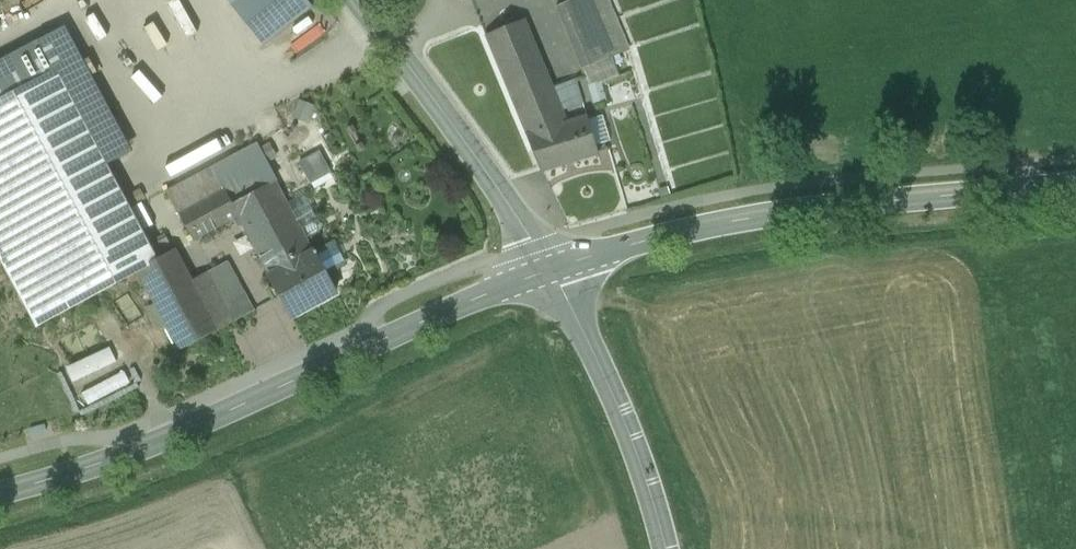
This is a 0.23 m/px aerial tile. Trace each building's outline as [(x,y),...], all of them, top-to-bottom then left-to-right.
[(305,0),(230,0),(265,46),(313,9),(305,0)] [(557,6),(571,41),(600,29),(588,0),(572,0),(557,6)] [(612,57),(612,58),(628,51),(606,0),(588,0),(612,57)] [(525,20),(486,36),(506,84),(545,69),(525,20)] [(132,152),(64,26),(0,61),(0,102),(55,73),(105,166),(132,152)] [(600,29),(571,41),(583,69),(612,57),(600,29)] [(612,57),(583,69),(589,85),(618,74),(612,58),(612,57)] [(553,89),(545,69),(506,84),(528,136),(587,118),(575,80),(553,89)] [(37,323),(136,270),(155,260),(105,166),(55,73),(0,102),(0,254),(37,323)] [(314,106),(298,101),(292,118),(307,124),(314,106)] [(587,118),(528,136),(542,170),(597,153),(587,118)] [(316,126),(296,137),(304,152),(325,140),(316,126)] [(256,145),(234,156),(243,171),(264,159),(256,145)] [(332,174),(319,151),(299,162),(311,185),(332,174)] [(160,165),(165,176),(195,164),(191,153),(160,165)] [(234,156),(213,167),(225,189),(224,189),(232,205),(275,181),(264,159),(243,171),(234,156)] [(213,167),(167,192),(178,213),(224,189),(225,189),(213,167)] [(314,252),(275,181),(232,205),(239,217),(270,276),(314,252)] [(224,189),(178,213),(194,241),(239,217),(232,205),(224,189)] [(155,260),(136,270),(180,351),(218,330),(192,281),(175,249),(155,260)] [(270,276),(269,276),(291,317),(336,293),(314,252),(270,276)] [(213,270),(192,281),(218,330),(239,319),(213,270)] [(114,345),(68,364),(84,403),(130,384),(114,345)] [(205,548),(236,548),(230,537),(205,548)]
